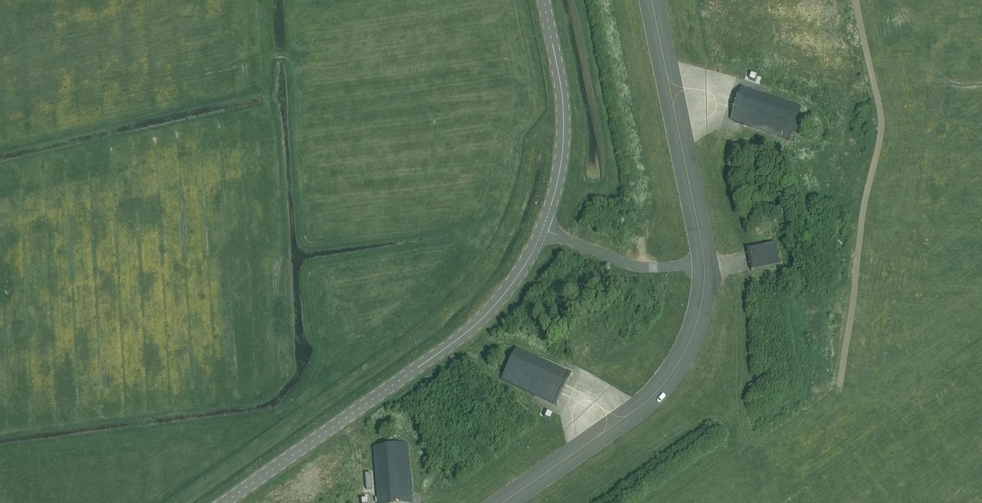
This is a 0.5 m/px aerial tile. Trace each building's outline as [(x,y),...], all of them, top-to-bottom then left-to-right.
[(731,121),(742,125),(745,126),(744,127),(747,128),(747,126),(789,140),(793,131),(799,133),(804,119),(797,117),(800,107),(764,95),(742,87),(731,121)] [(751,270),(751,272),(753,272),(753,270),(779,265),(775,244),(756,248),(749,250),(748,249),(747,249),(747,251),(751,270)] [(500,379),(534,396),(556,406),(571,374),(560,369),(558,368),(559,367),(556,366),(556,367),(515,348),(511,357),(505,354),(498,367),(504,371),(500,379)] [(547,412),(544,417),(549,420),(552,414),(547,412)] [(375,485),(375,486),(377,502),(412,502),(411,494),(411,492),(413,491),(412,489),(411,489),(407,445),(397,445),(396,439),(382,440),(382,447),(372,448),(375,485)]
